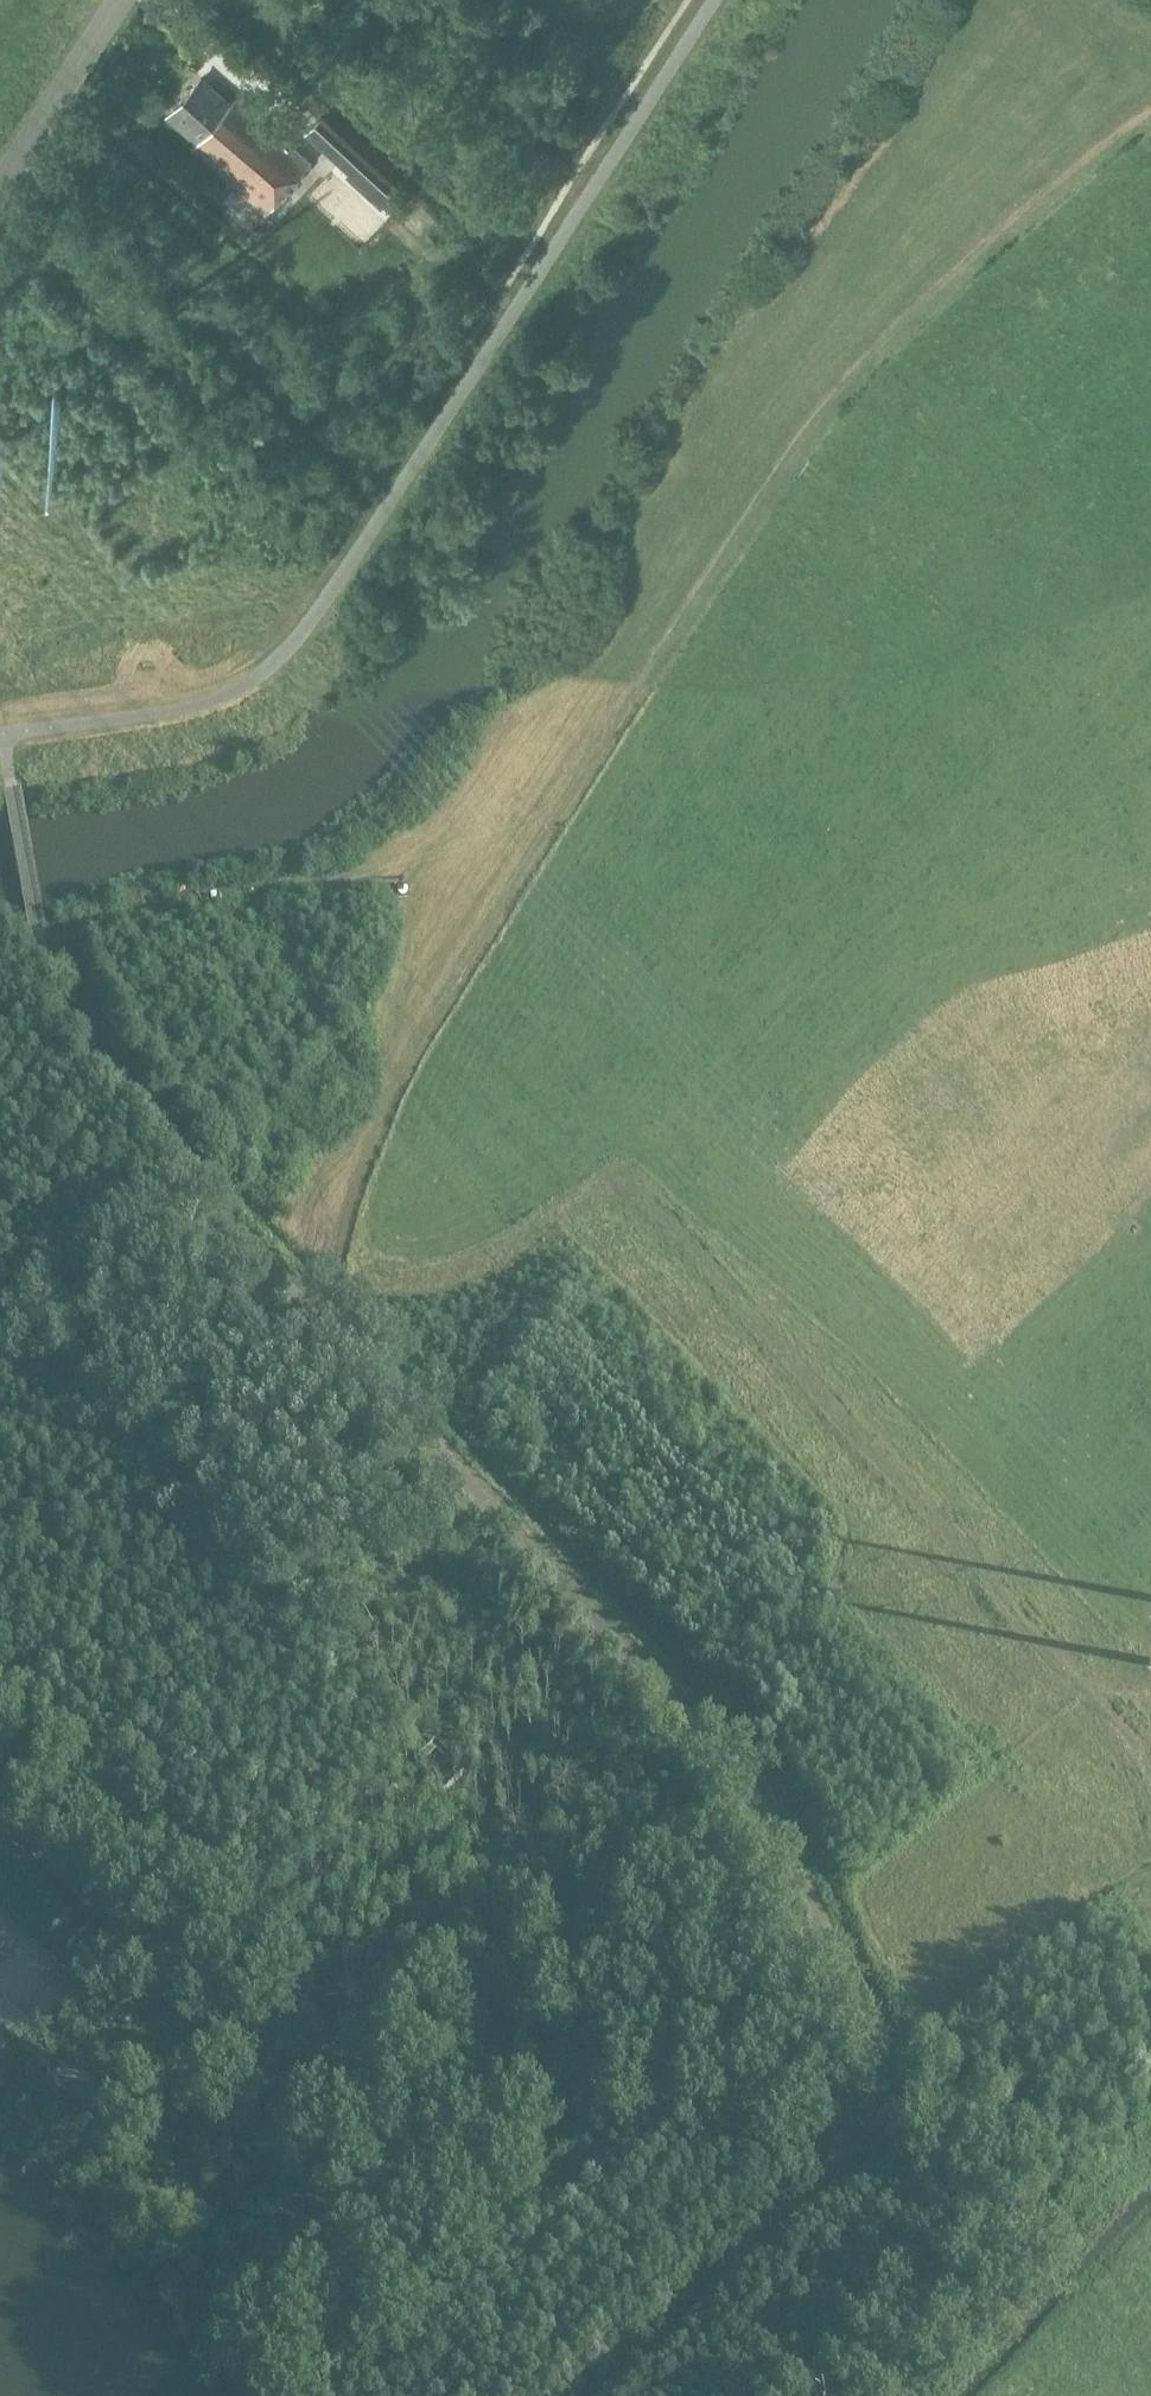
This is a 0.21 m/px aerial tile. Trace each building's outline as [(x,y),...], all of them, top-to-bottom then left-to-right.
[(202,77),(169,114),(198,139),(193,145),(239,187),(236,190),(233,187),(220,202),(242,222),(255,207),(252,204),(254,201),(266,212),(312,160),(285,135),(277,145),(253,123),(258,117),(236,97),(231,103),(202,77)] [(393,212),(410,195),(322,114),(306,132),(393,212)] [(448,1787),(467,1766),(437,1739),(418,1760),(448,1787)]
